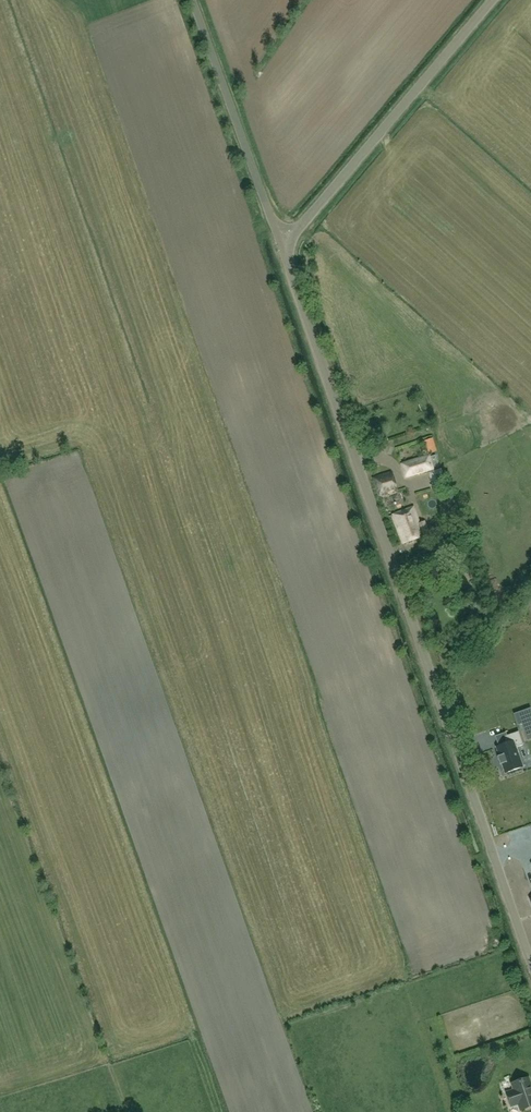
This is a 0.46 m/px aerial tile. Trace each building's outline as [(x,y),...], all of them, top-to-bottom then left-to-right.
[(437,451),(433,438),(424,441),(428,453),(437,451)] [(430,455),(401,464),(405,478),(439,467),(436,455),(431,457),(430,455)] [(375,474),(389,470),(387,465),(374,469),(375,474)] [(392,472),(374,478),(379,497),(398,490),(392,472)] [(430,472),(410,478),(414,491),(434,485),(430,472)] [(414,507),(393,515),(404,544),(429,535),(424,522),(421,523),(414,507)] [(530,712),(525,714),(528,722),(521,724),(527,740),(530,739),(530,713),(530,712)] [(499,747),(496,747),(500,756),(497,757),(500,765),(502,764),(505,773),(523,767),(516,747),(523,745),(519,732),(507,736),(504,737),(507,744),(499,747)] [(518,773),(523,793),(530,792),(530,790),(527,771),(518,773)] [(514,1090),(506,1093),(511,1106),(518,1104),(521,1110),(530,1107),(530,1084),(529,1078),(512,1084),(514,1090)]
